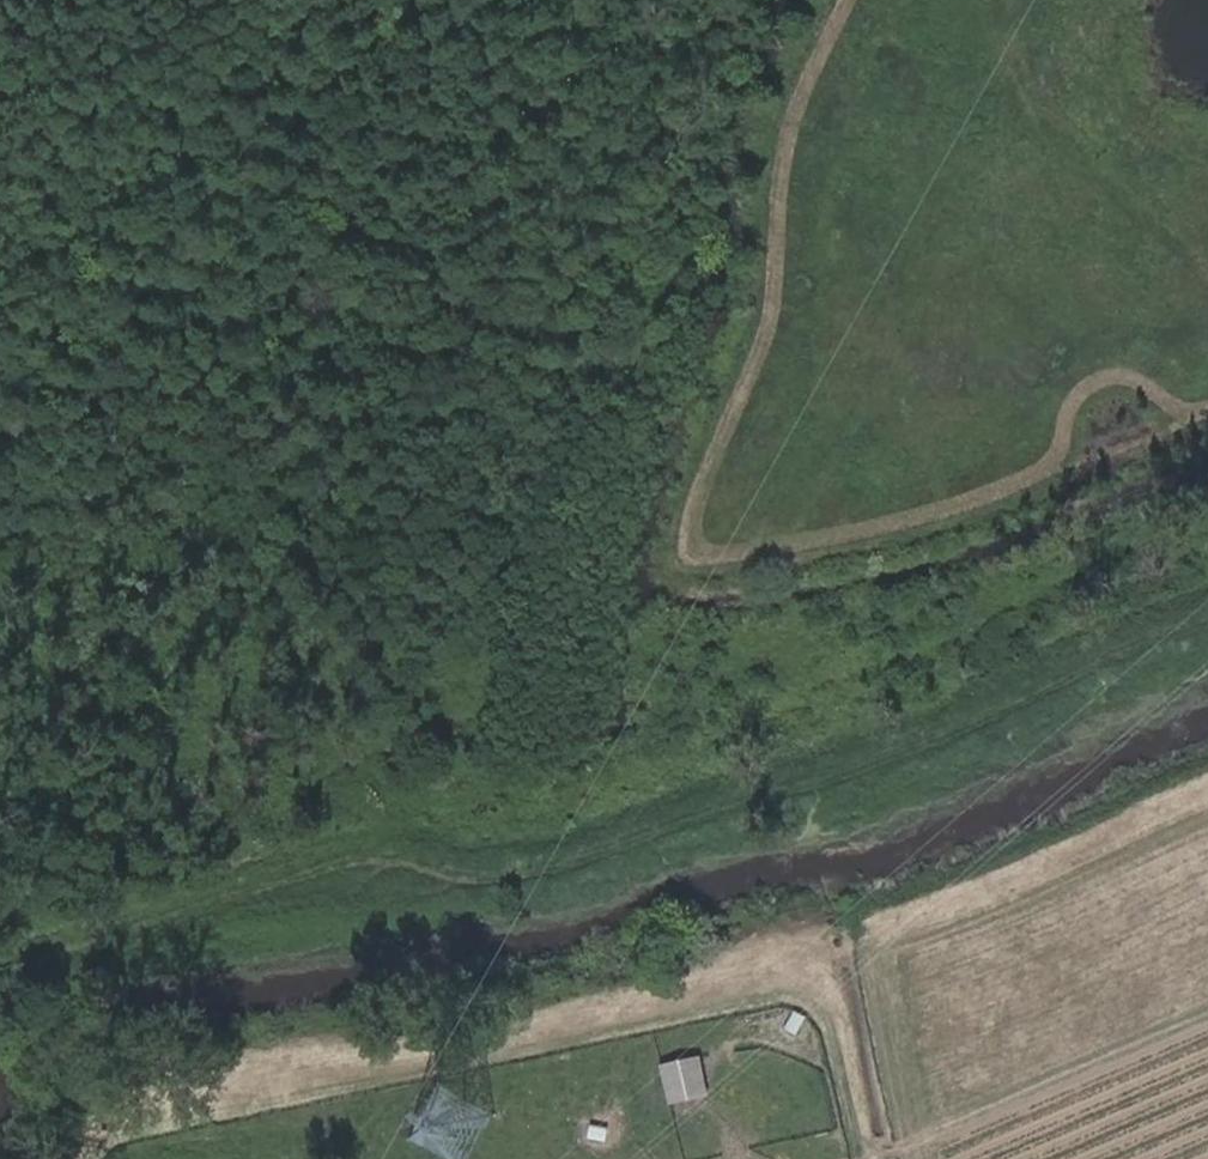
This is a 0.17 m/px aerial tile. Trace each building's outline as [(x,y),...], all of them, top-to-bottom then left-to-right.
[(664,1062),(674,1104),(715,1094),(706,1053),(664,1062)]
